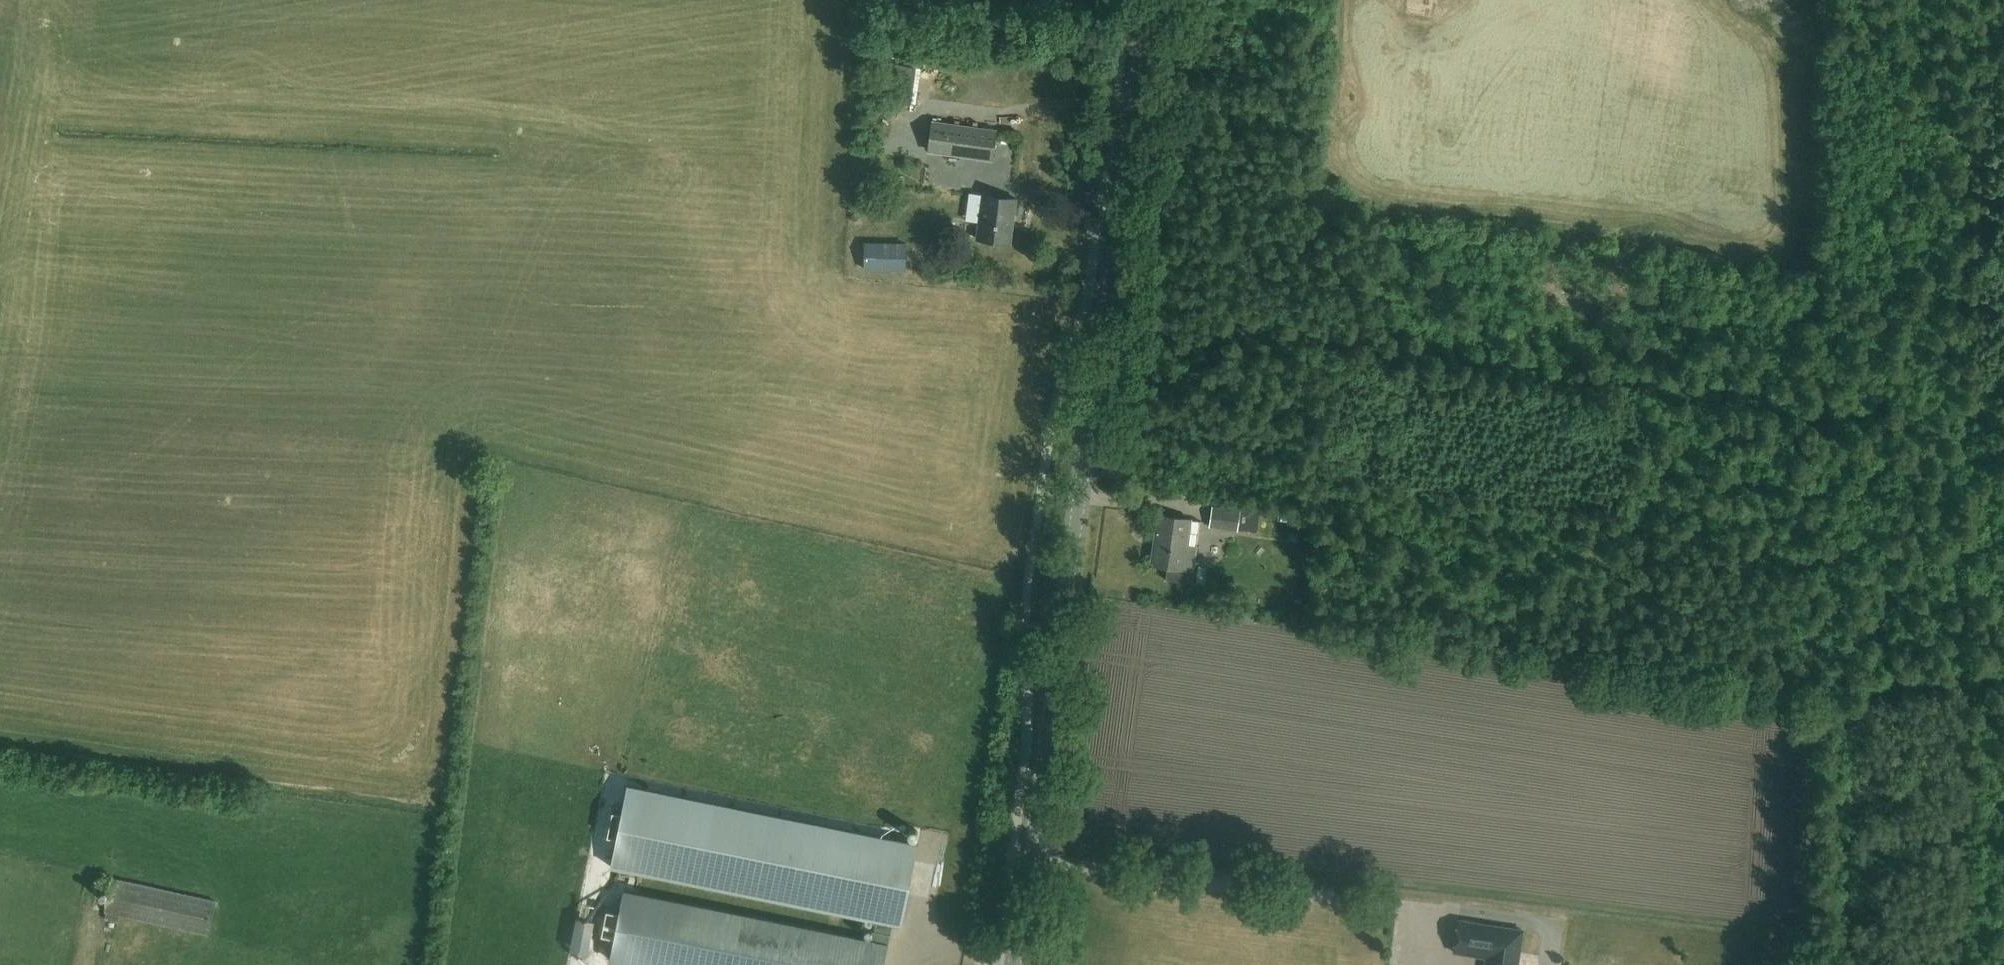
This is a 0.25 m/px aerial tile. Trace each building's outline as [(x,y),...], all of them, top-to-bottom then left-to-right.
[(993,128),(953,122),(932,119),(928,148),(950,151),(989,156),(993,128)] [(1016,198),(983,194),(977,238),(1010,242),(1016,198)] [(864,269),(906,269),(906,243),(864,242),(864,269)] [(1211,505),(1209,527),(1237,530),(1239,508),(1211,505)] [(1158,514),(1151,564),(1165,566),(1163,577),(1192,581),(1197,547),(1187,546),(1190,519),(1158,514)] [(624,891),(610,959),(639,964),(884,964),(893,921),(894,921),(910,840),(627,783),(611,865),(877,918),(873,942),(624,891)] [(112,877),(105,910),(209,933),(216,900),(112,877)] [(1483,964),(1515,964),(1519,929),(1455,921),(1451,953),(1484,957),(1483,964)]
